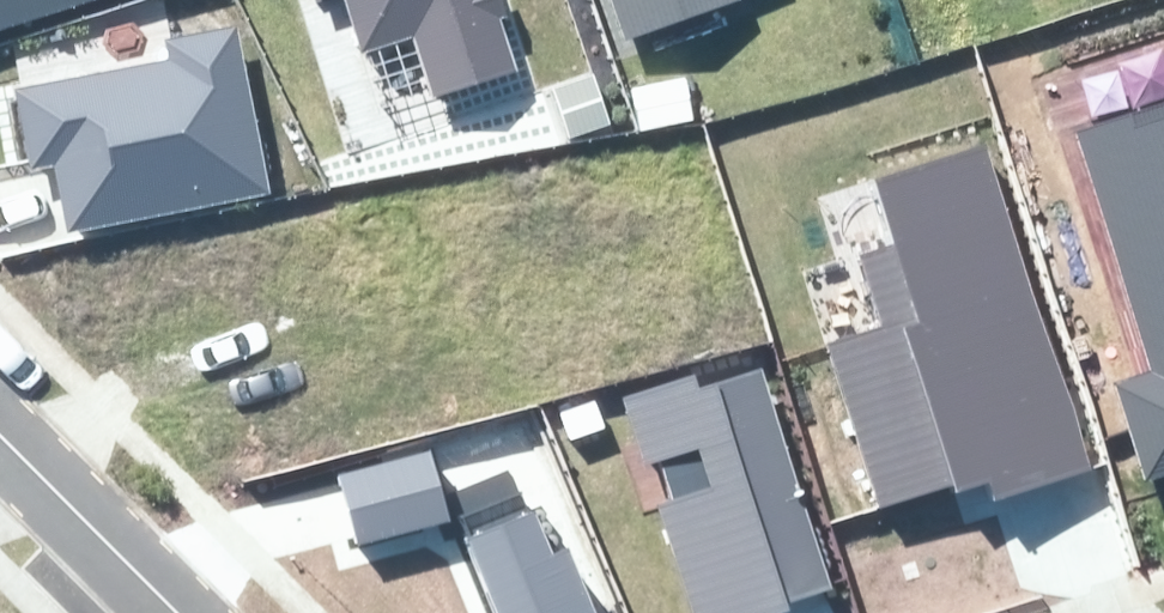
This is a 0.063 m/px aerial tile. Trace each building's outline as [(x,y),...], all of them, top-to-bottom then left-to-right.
[(99,0),(0,0),(0,31),(99,0)] [(517,70),(495,0),(346,0),(363,52),(414,36),(433,96),(517,70)] [(639,34),(738,0),(627,0),(639,34)] [(57,162),(69,228),(269,192),(239,24),(165,38),(169,59),(14,87),(28,167),(57,162)] [(1163,472),(1163,99),(1072,128),(1150,369),(1114,381),(1145,478),(1163,472)] [(994,502),(1092,470),(985,145),(880,180),(900,242),(862,255),(885,326),(826,346),(880,509),(950,486),(953,494),(987,482),(994,502)] [(789,610),(787,603),(833,588),(761,368),(701,388),(696,374),(623,398),(646,468),(660,463),(671,498),(656,503),(691,612),(780,612),(789,610)] [(359,546),(451,521),(432,449),(339,474),(359,546)] [(569,548),(554,556),(532,511),(508,471),(447,496),(495,612),(595,612),(569,548)]
